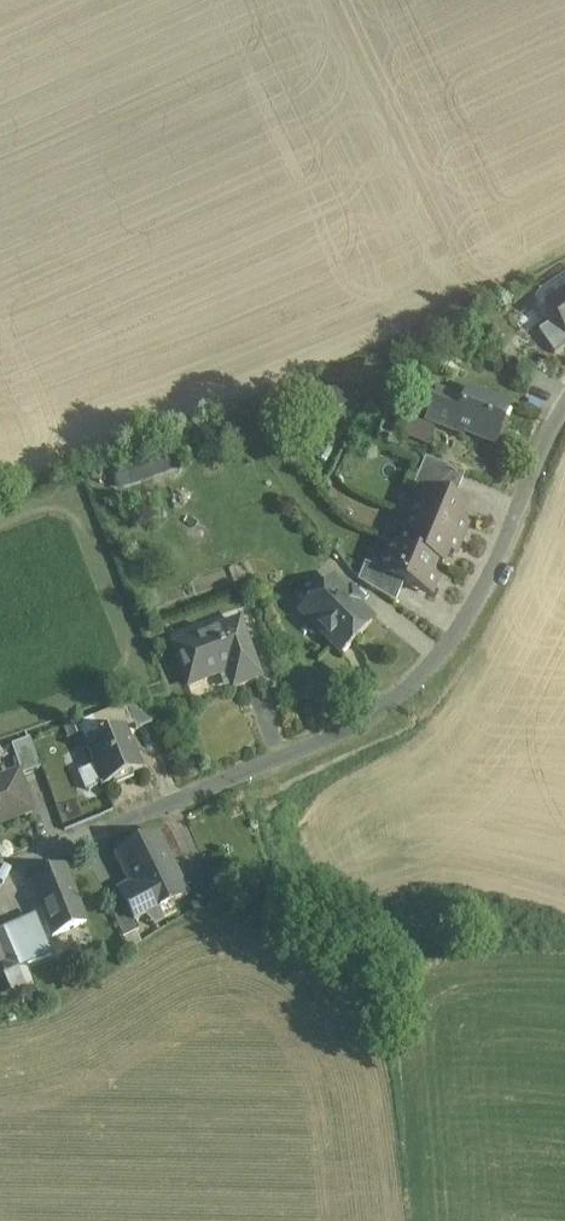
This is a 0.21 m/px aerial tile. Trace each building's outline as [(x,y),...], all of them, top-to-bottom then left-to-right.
[(540,289),(535,295),(534,302),(537,310),(546,324),(538,330),(554,353),(564,345),(564,272),(540,289)] [(508,406),(467,389),(462,402),(450,429),(463,435),(464,431),(493,443),(508,406)] [(462,402),(437,392),(425,419),(450,429),(462,402)] [(396,416),(389,432),(424,446),(430,430),(396,416)] [(463,475),(424,458),(418,473),(457,489),(463,475)] [(457,489),(418,473),(411,489),(419,492),(420,490),(452,503),(457,489)] [(452,503),(420,490),(419,492),(408,519),(459,540),(465,525),(459,523),(465,509),(452,503)] [(459,540),(408,519),(397,546),(397,547),(435,563),(435,564),(441,567),(446,553),(453,556),(459,540)] [(435,563),(397,547),(397,546),(391,544),(379,571),(378,573),(403,583),(429,594),(436,578),(430,575),(435,564),(435,563)] [(403,583),(378,573),(379,571),(364,564),(356,582),(394,604),(403,583)] [(332,584),(301,614),(340,654),(371,623),(332,584)] [(238,625),(173,649),(187,688),(226,674),(232,690),(258,680),(238,625)] [(142,699),(125,707),(135,732),(153,724),(142,699)] [(123,730),(85,745),(94,767),(80,773),(87,792),(102,786),(103,787),(141,772),(123,730)] [(28,740),(10,747),(21,777),(39,770),(28,740)] [(29,813),(16,777),(0,783),(0,824),(29,813)] [(157,833),(115,854),(130,885),(117,891),(118,893),(133,923),(135,922),(188,895),(157,833)] [(64,869),(30,882),(52,937),(85,923),(64,869)] [(133,923),(118,893),(105,899),(122,938),(138,930),(135,922),(133,923)] [(35,917),(3,931),(6,939),(19,969),(19,970),(51,956),(35,917)] [(0,941),(0,963),(3,969),(6,975),(19,969),(6,939),(0,941)]
